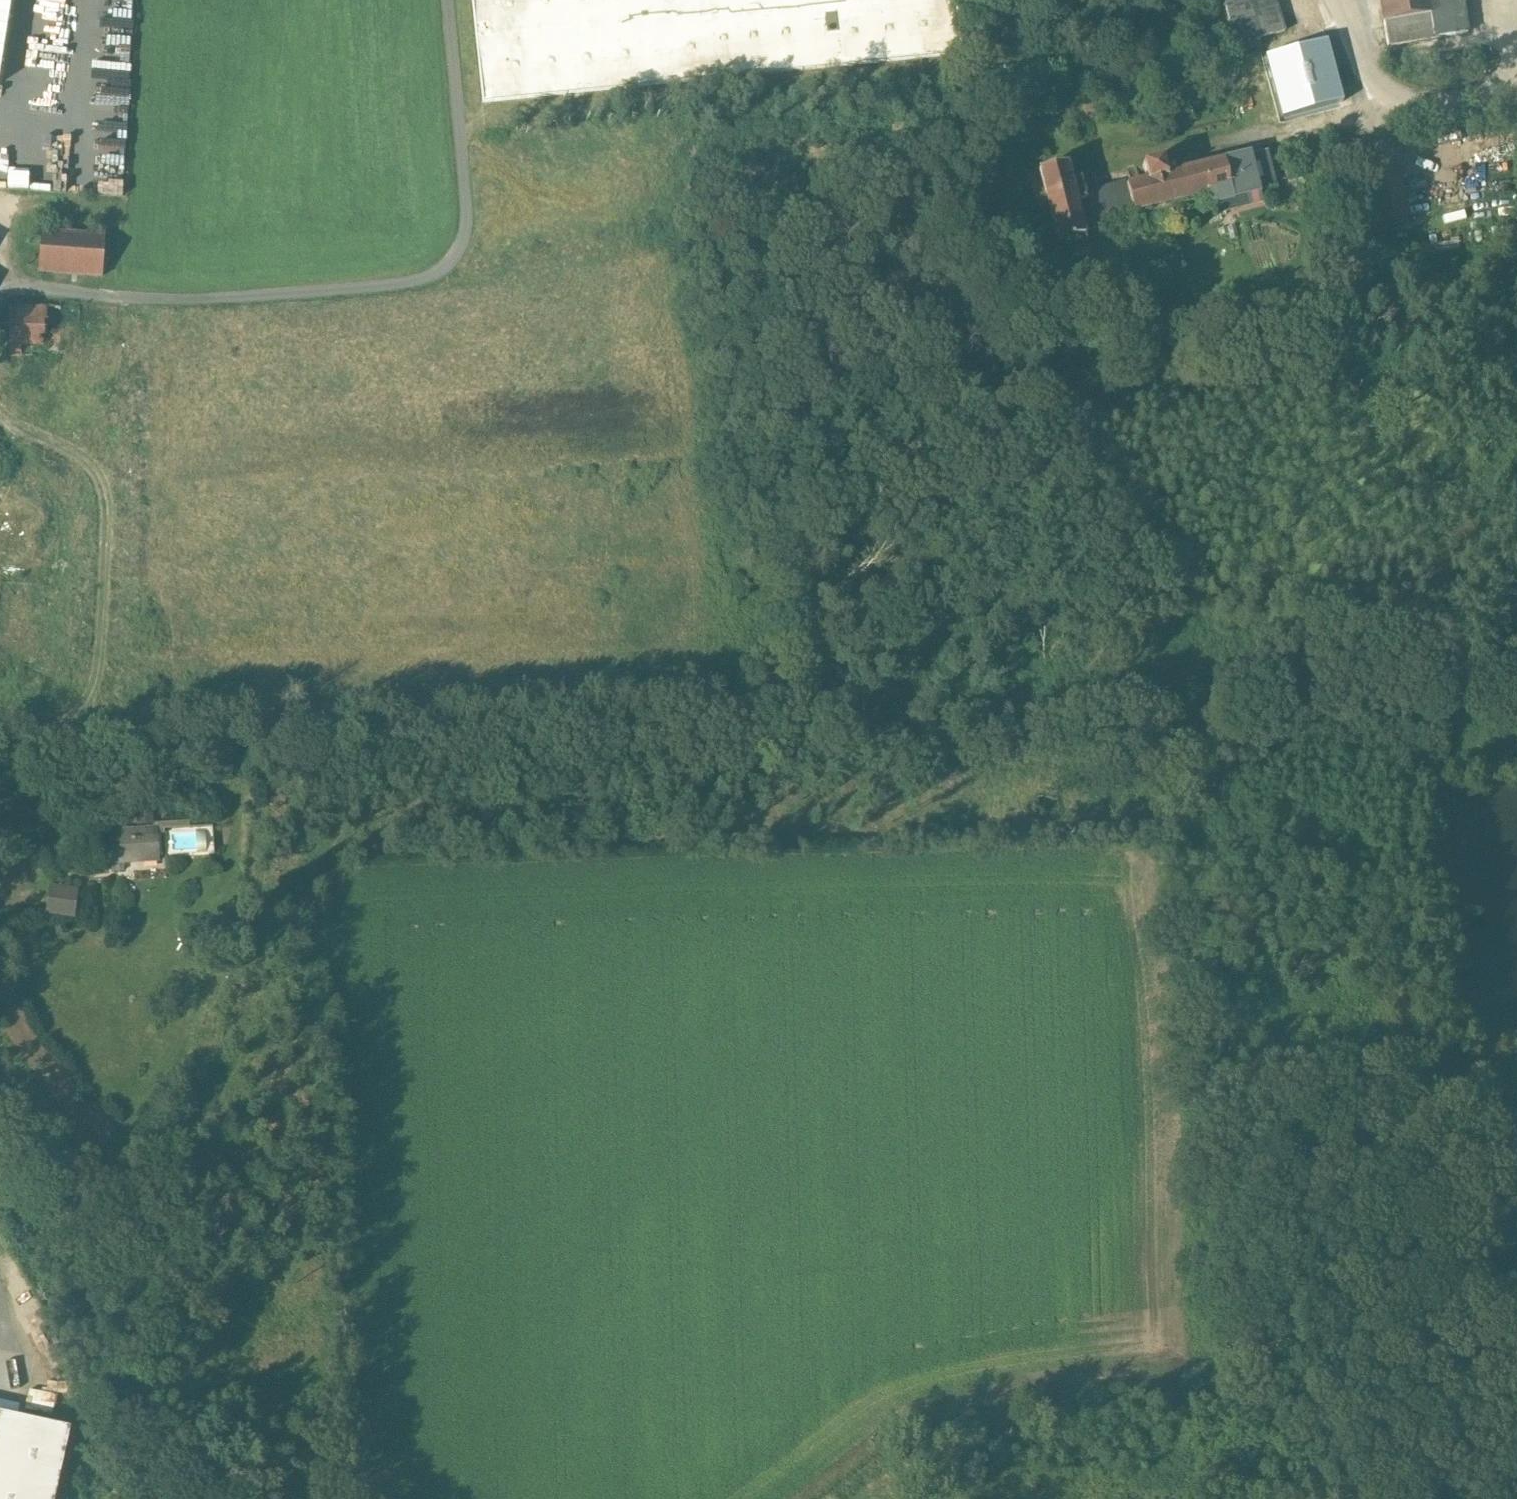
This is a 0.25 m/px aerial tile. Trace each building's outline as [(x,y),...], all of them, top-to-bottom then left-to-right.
[(0,84),(13,0),(0,0),(0,84)] [(479,99),(961,53),(956,0),(470,0),(479,99)] [(1237,39),(1261,33),(1285,27),(1278,0),(1227,0),(1237,39)] [(1389,43),(1469,30),(1464,0),(1382,0),(1389,43)] [(1285,27),(1261,33),(1272,77),(1269,77),(1279,118),(1308,111),(1288,26),(1285,27)] [(1266,151),(1248,156),(1257,191),(1275,187),(1266,151)] [(1248,156),(1223,162),(1232,198),(1253,192),(1255,198),(1258,197),(1257,191),(1248,156)] [(1163,160),(1143,165),(1147,181),(1127,186),(1133,210),(1133,211),(1207,193),(1209,203),(1232,198),(1223,162),(1167,176),(1163,160)] [(1065,163),(1039,170),(1057,242),(1063,241),(1083,236),(1080,223),(1074,200),(1084,197),(1079,179),(1070,182),(1065,163)] [(50,177),(0,176),(0,188),(49,189),(50,177)] [(1084,197),(1074,200),(1080,223),(1133,210),(1127,186),(1084,197)] [(103,235),(37,229),(34,266),(99,272),(103,235)] [(1083,236),(1063,241),(1067,254),(1086,249),(1083,236)] [(61,308),(9,308),(9,344),(30,344),(61,344),(61,308)] [(30,344),(9,344),(9,358),(30,358),(30,344)] [(61,344),(30,344),(30,358),(61,358),(61,344)] [(160,832),(114,835),(116,867),(162,864),(160,832)] [(44,912),(74,917),(79,887),(49,881),(44,912)] [(0,1429),(0,1498),(46,1498),(58,1442),(0,1429)]
